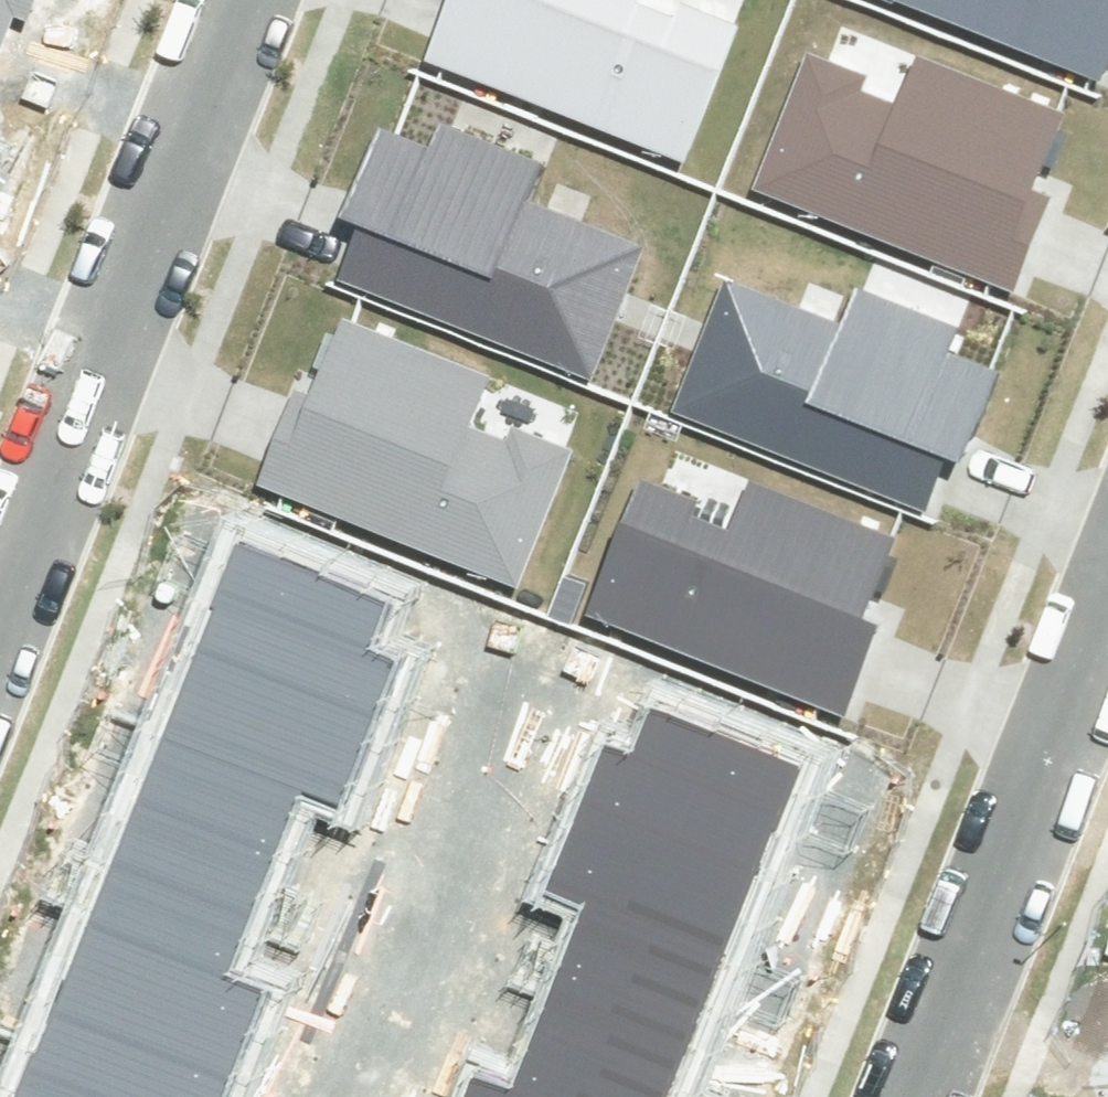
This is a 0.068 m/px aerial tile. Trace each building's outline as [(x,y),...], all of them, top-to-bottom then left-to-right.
[(9,16),(25,22),(34,0),(0,0),(0,37),(9,16)] [(428,54),(684,147),(728,28),(652,0),(448,0),(428,54)] [(1093,75),(1107,38),(1107,0),(904,0),(1093,75)] [(807,69),(759,187),(1007,287),(1045,195),(1031,189),(1060,118),(914,59),(896,105),(807,69)] [(359,225),(343,268),(597,363),(639,252),(542,216),(560,169),(417,116),(404,151),(372,139),(341,219),(359,225)] [(716,304),(675,405),(919,505),(973,375),(931,358),(947,321),(855,284),(828,350),(716,304)] [(273,441),(256,483),(510,578),(552,467),(456,431),(473,384),(330,331),(317,366),(285,354),(255,434),(273,441)] [(629,470),(573,609),(823,708),(888,544),(733,482),(712,536),(669,519),(680,490),(629,470)] [(213,608),(197,649),(376,717),(397,662),(367,651),(387,598),(236,540),(210,607),(213,608)] [(197,649),(163,736),(299,789),(342,805),(376,717),(197,649)] [(578,796),(756,866),(772,825),(775,826),(801,760),(650,701),(629,753),(600,742),(578,796)] [(163,736),(137,801),(274,854),(299,789),(163,736)] [(586,900),(723,953),(756,866),(578,796),(543,884),(586,900)] [(137,801),(112,864),(249,918),(274,854),(137,801)] [(112,864),(87,926),(226,979),(249,918),(112,864)] [(560,966),(698,1019),(723,953),(586,900),(560,966)] [(87,926),(53,1009),(236,1079),(267,995),(226,979),(87,926)] [(536,1029),(673,1082),(698,1019),(560,966),(536,1029)] [(15,1096),(229,1096),(236,1079),(53,1009),(35,1055),(32,1054),(15,1096)] [(528,1096),(668,1096),(673,1082),(536,1029),(511,1091),(528,1096)] [(511,1091),(471,1075),(462,1096),(528,1096),(511,1091)]
